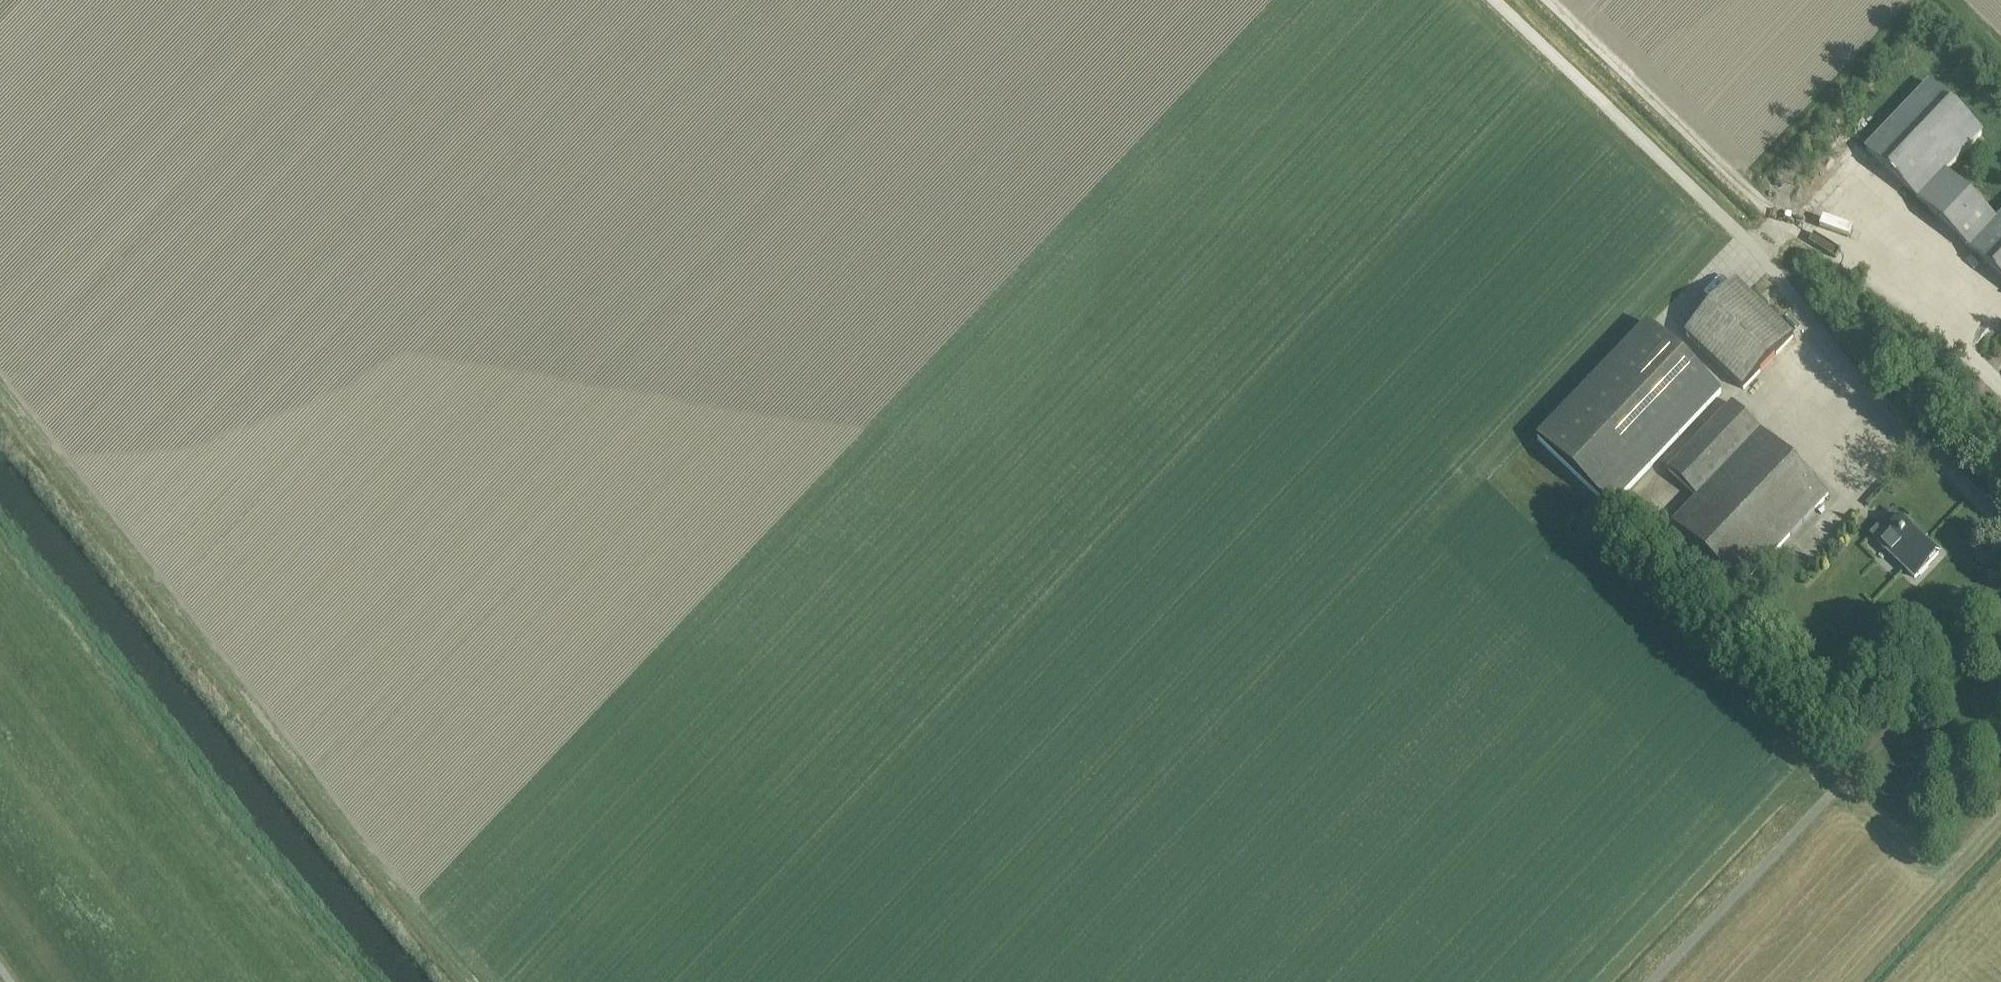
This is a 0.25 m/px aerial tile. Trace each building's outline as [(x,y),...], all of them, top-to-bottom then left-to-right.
[(1866,149),(2000,278),(2000,216),(1996,221),(1945,172),(1982,133),(1929,83),(1866,149)] [(1667,317),(1743,389),(1793,337),(1735,281),(1717,265),(1667,317)] [(1538,440),(1611,509),(1721,393),(1648,324),(1538,440)] [(1673,524),(1740,588),(1828,495),(1732,403),(1669,470),(1698,498),(1673,524)] [(1938,553),(1904,520),(1881,545),(1915,578),(1938,553)]
